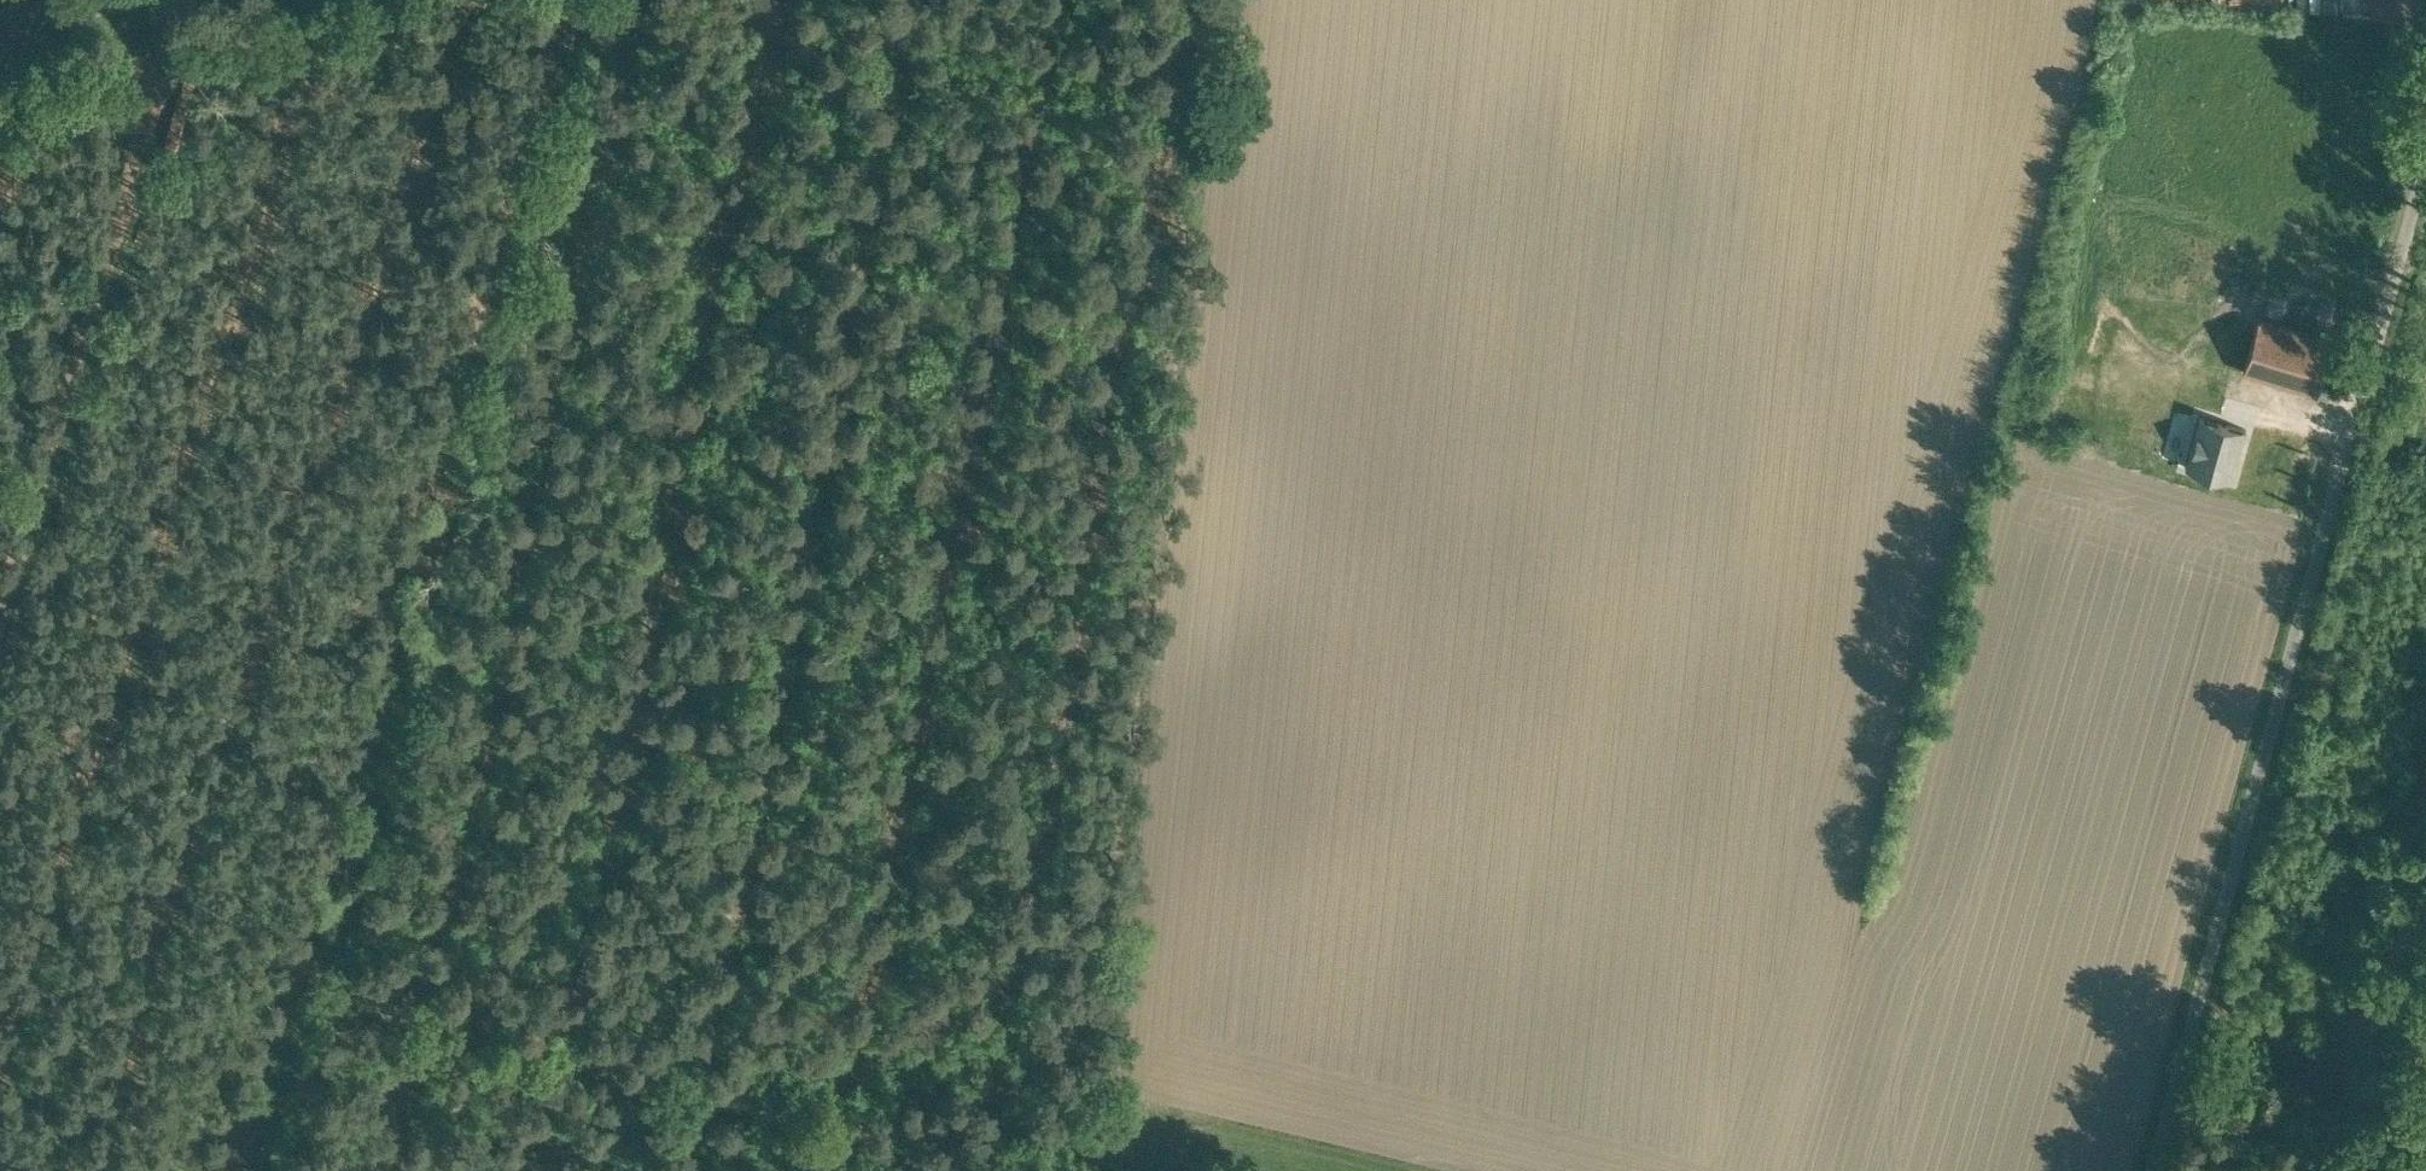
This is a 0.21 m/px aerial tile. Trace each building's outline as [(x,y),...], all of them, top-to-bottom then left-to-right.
[(2330,336),(2256,314),(2241,364),(2314,387),(2330,336)] [(2321,445),(2239,421),(2223,472),(2305,496),(2321,445)]
